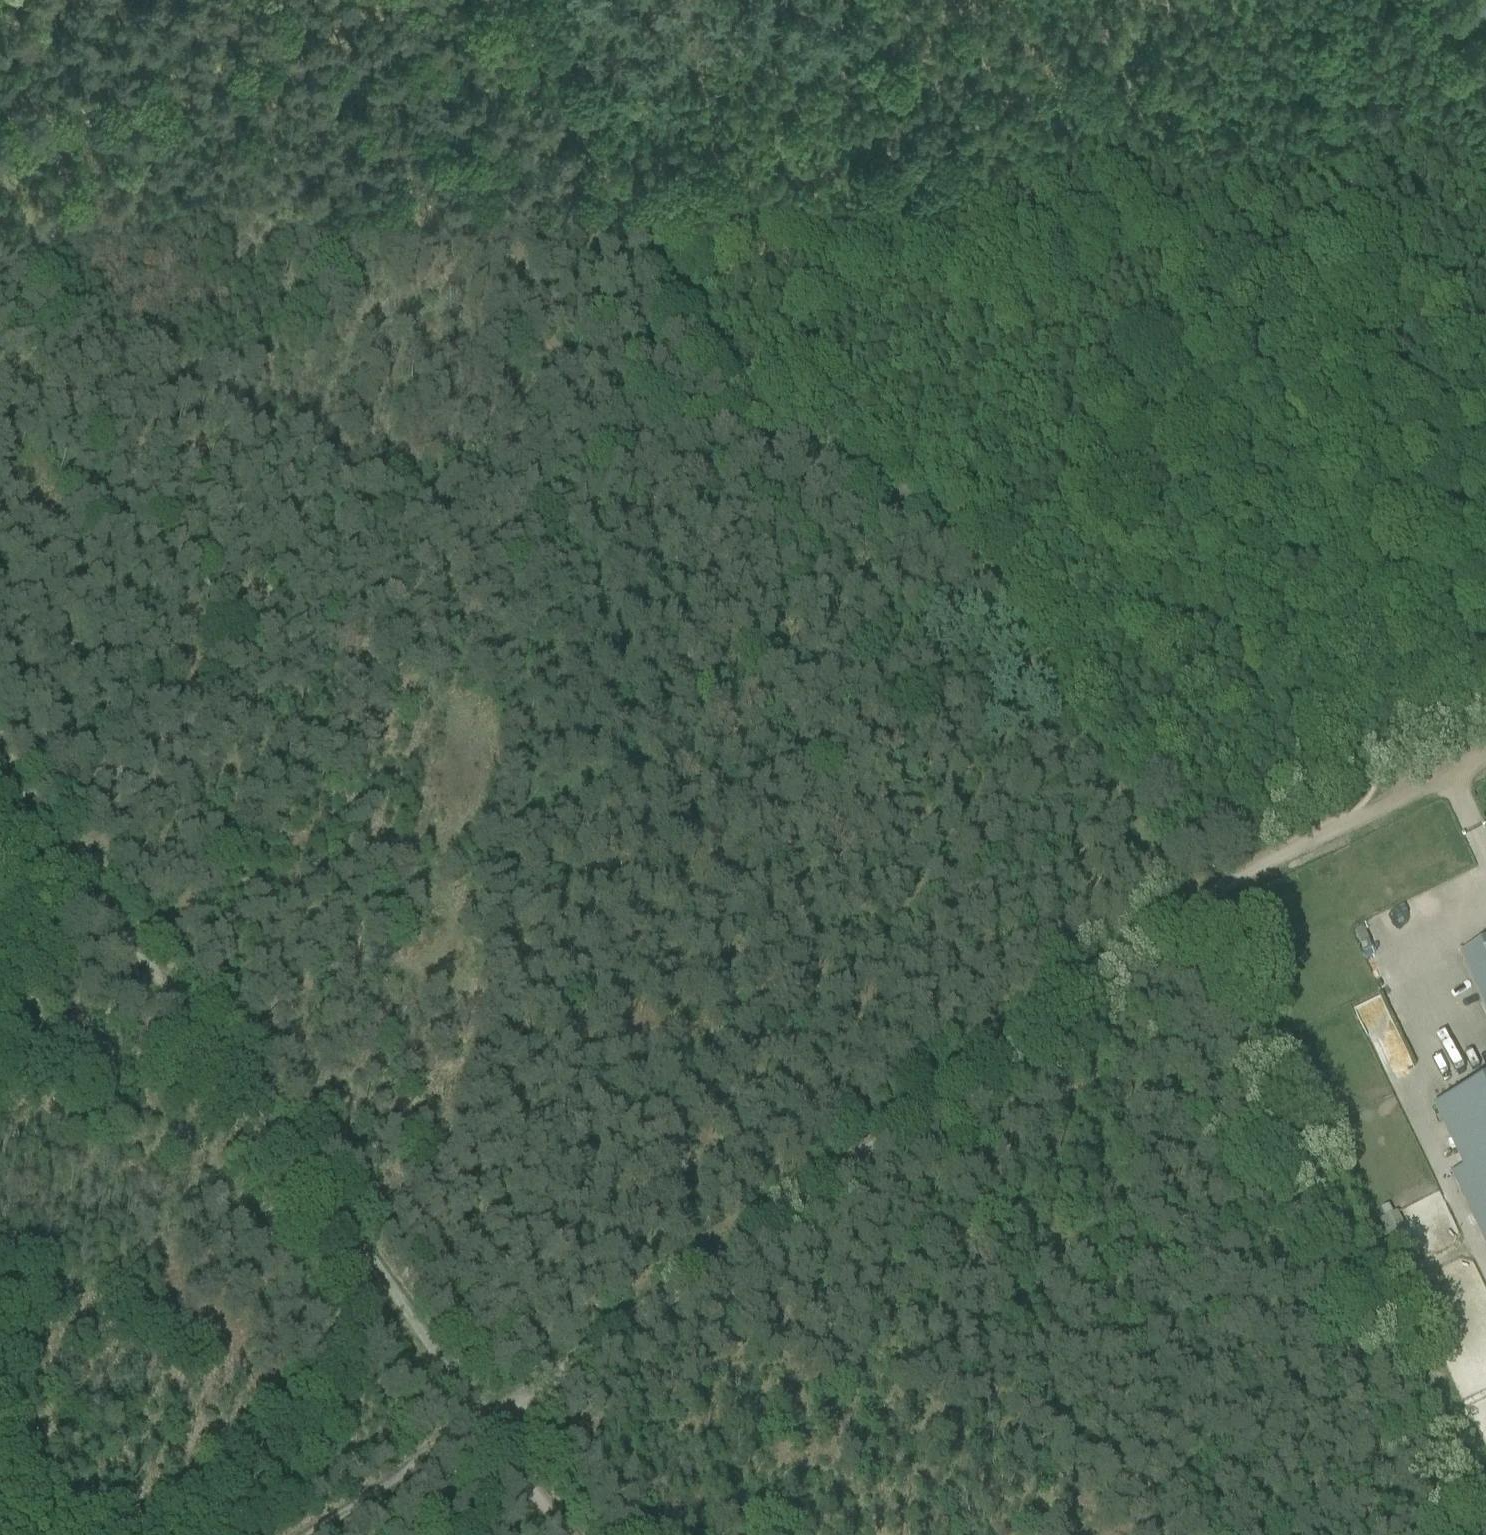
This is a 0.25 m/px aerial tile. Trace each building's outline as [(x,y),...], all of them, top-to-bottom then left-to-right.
[(1464,963),(1485,1009),(1485,952),(1464,963)] [(1362,1032),(1392,1020),(1382,995),(1352,1008),(1362,1032)] [(1439,1105),(1485,1204),(1485,1083),(1439,1105)] [(1380,1222),(1383,1228),(1403,1267),(1420,1258),(1400,1219),(1397,1214),(1380,1222)]
